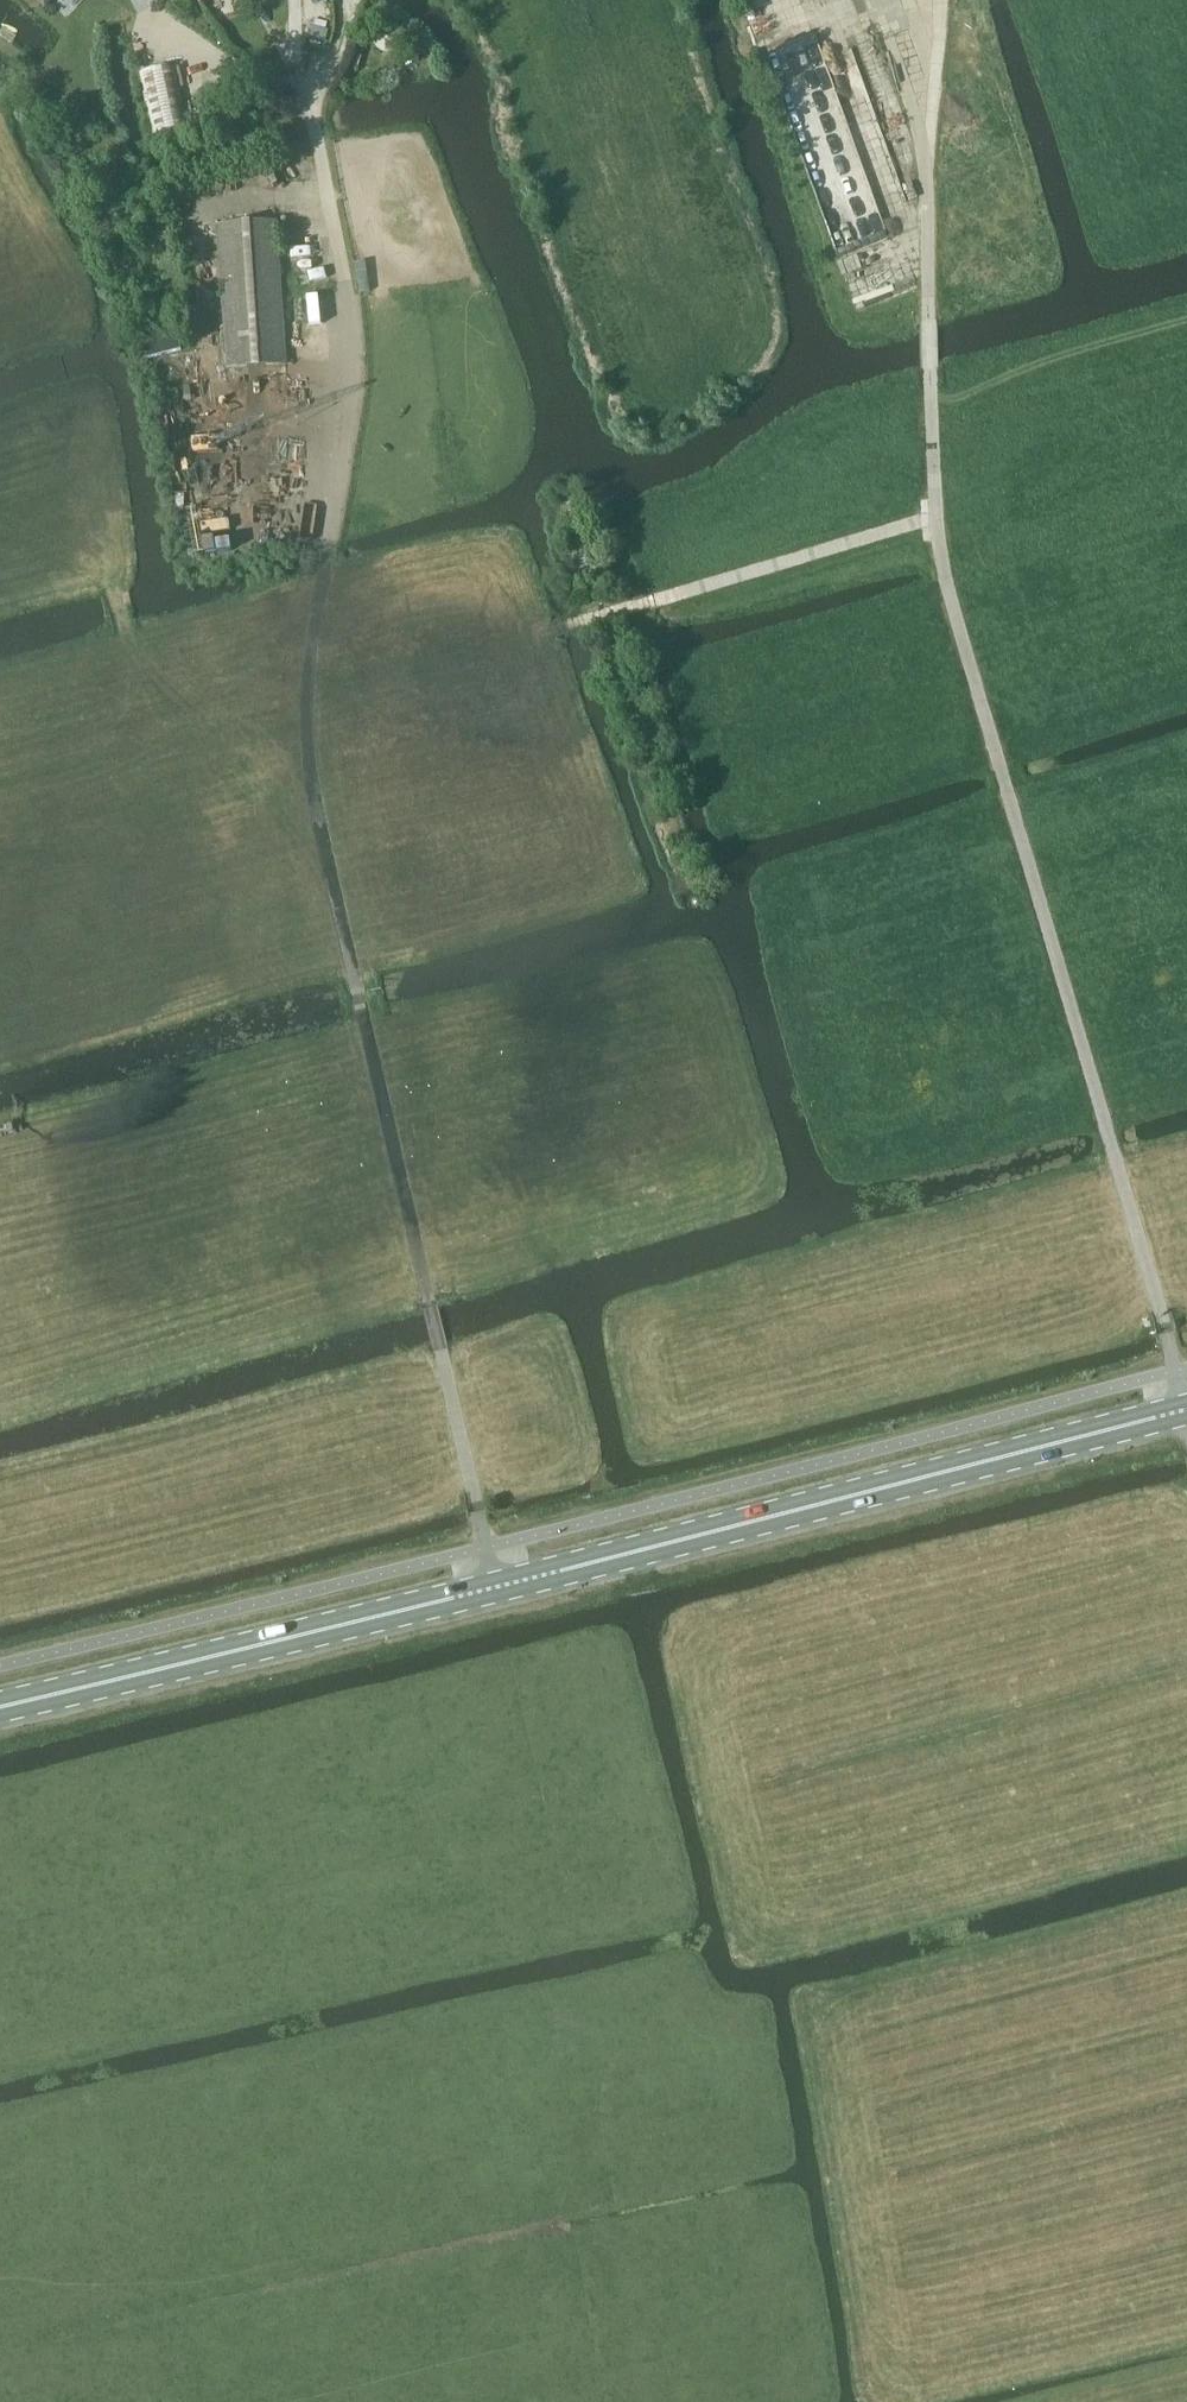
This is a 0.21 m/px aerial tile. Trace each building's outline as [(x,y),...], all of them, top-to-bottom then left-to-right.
[(376,33),(375,36),(375,39),(376,44),(378,47),(379,49),(382,51),(385,52),(389,53),(393,53),(397,51),(400,50),(402,47),(404,44),(405,42),(405,39),(405,35),(404,33),(403,30),(401,27),(398,25),(395,24),(392,23),(389,23),(386,23),(383,24),(381,26),(379,28),(378,30),(376,33)] [(154,135),(190,127),(176,64),(140,73),(154,135)] [(281,294),(276,224),(218,225),(223,296),(281,294)] [(223,296),(227,367),(286,364),(281,294),(223,296)] [(178,335),(140,345),(144,359),(182,348),(178,335)]
